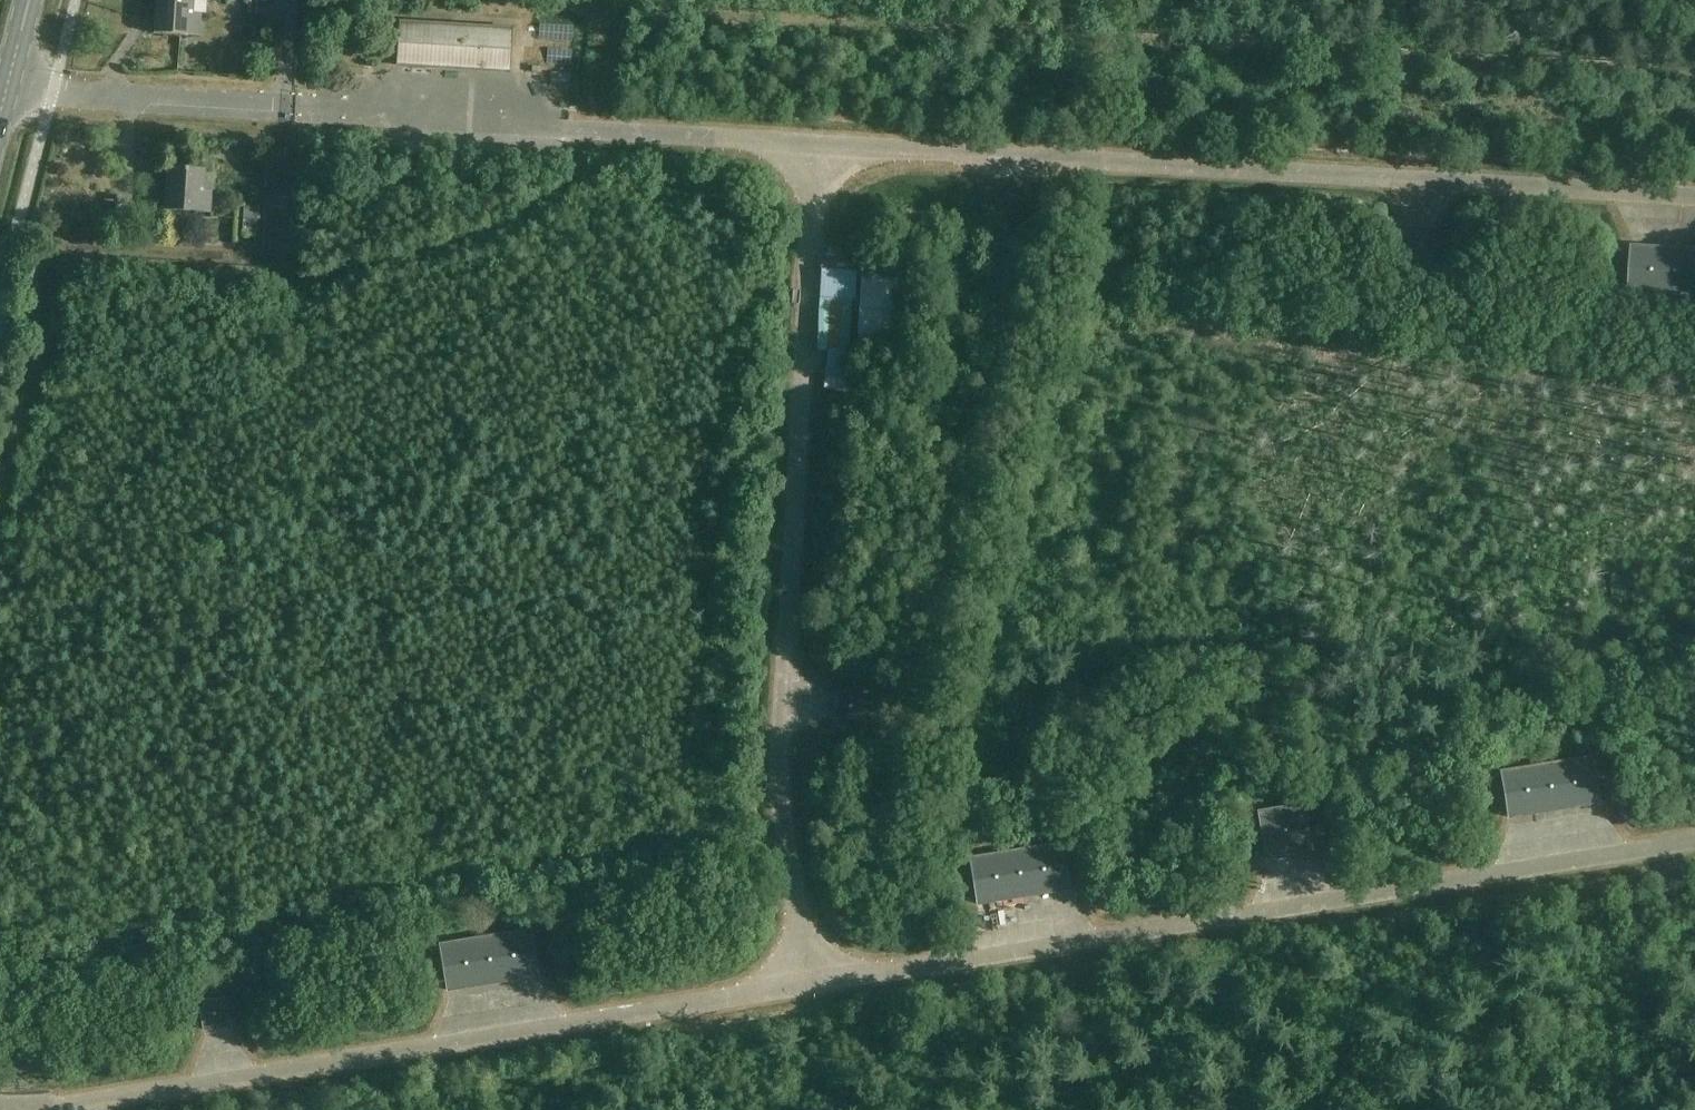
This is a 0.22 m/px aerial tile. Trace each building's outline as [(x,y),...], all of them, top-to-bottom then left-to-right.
[(200,15),(192,15),(193,0),(156,0),(154,35),(199,37),(200,15)] [(401,24),(398,67),(411,68),(411,73),(427,74),(427,69),(509,73),(512,30),(401,24)] [(209,216),(210,192),(203,192),(204,169),(167,167),(164,213),(209,216)] [(257,237),(258,210),(244,209),(242,237),(257,237)] [(1631,247),(1629,296),(1694,300),(1694,251),(1631,247)] [(903,344),(908,279),(862,276),(858,340),(903,344)] [(849,391),(850,369),(826,368),(825,390),(849,391)] [(865,722),(866,696),(836,694),(835,721),(865,722)] [(1507,820),(1600,804),(1592,757),(1499,773),(1507,820)] [(1265,860),(1311,852),(1304,805),(1257,813),(1265,860)] [(977,907),(1069,892),(1061,844),(969,860),(977,907)] [(446,993),(539,978),(532,931),(438,946),(446,993)] [(1656,1075),(1661,1109),(1694,1109),(1694,1069),(1656,1075)]
